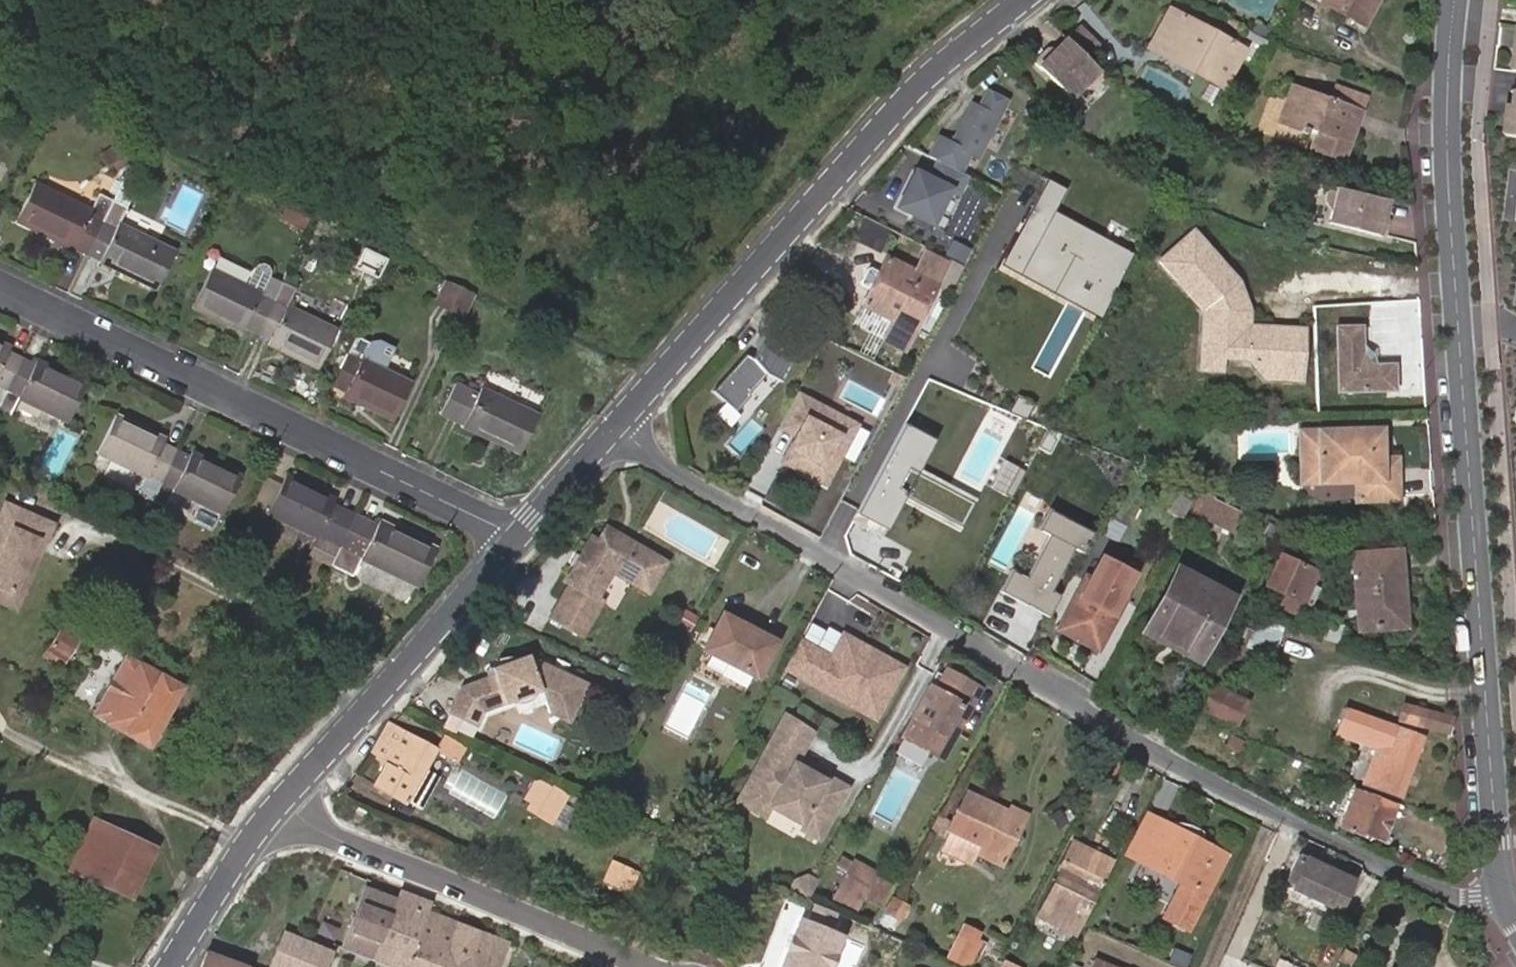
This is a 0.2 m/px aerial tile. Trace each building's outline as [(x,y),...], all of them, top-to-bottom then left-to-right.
[(1323,2),(1361,23),(1374,0),(1324,0),(1323,2)] [(1226,80),(1243,49),(1170,11),(1151,49),(1161,54),(1185,67),(1188,61),(1226,80)] [(1096,47),(1076,28),(1064,41),(1084,59),(1096,47)] [(1084,59),(1064,41),(1053,53),(1046,53),(1033,67),(1071,102),(1082,90),(1092,89),(1103,77),(1084,59)] [(1226,80),(1188,61),(1185,67),(1223,86),(1226,80)] [(1138,89),(1130,83),(1127,87),(1135,93),(1138,89)] [(1343,160),(1361,111),(1366,97),(1335,86),(1330,100),(1292,87),(1280,122),(1317,136),(1312,149),(1343,160)] [(1504,136),(1515,137),(1515,92),(1513,108),(1508,107),(1504,136)] [(995,124),(989,135),(1001,143),(1011,126),(1027,135),(1034,121),(1019,113),(985,93),(975,111),(995,124)] [(1001,143),(989,135),(983,146),(996,153),(1001,143)] [(118,144),(105,151),(116,171),(129,165),(118,144)] [(141,183),(126,176),(113,201),(128,209),(141,183)] [(1070,189),(1052,179),(1006,263),(1102,315),(1136,253),(1058,211),(1070,189)] [(75,248),(86,254),(113,201),(100,195),(91,212),(34,184),(16,221),(74,250),(75,248)] [(1386,217),(1382,211),(1383,210),(1385,198),(1386,195),(1367,192),(1365,192),(1364,192),(1362,192),(1361,191),(1360,191),(1358,191),(1357,191),(1355,190),(1354,190),(1352,190),(1351,190),(1349,189),(1348,189),(1347,189),(1345,188),(1344,188),(1342,188),(1341,188),(1339,187),(1338,187),(1337,187),(1335,186),(1328,222),(1383,233),(1386,217)] [(113,201),(86,254),(101,261),(100,263),(155,291),(175,252),(120,225),(128,209),(113,201)] [(307,220),(286,209),(280,220),(302,231),(307,220)] [(883,245),(891,227),(868,217),(860,236),(883,245)] [(1205,313),(1204,350),(1221,351),(1222,352),(1226,358),(1248,358),(1264,379),(1272,374),(1284,374),(1284,359),(1279,359),(1272,352),(1273,327),(1249,327),(1248,313),(1237,313),(1230,291),(1238,285),(1192,234),(1160,265),(1205,313)] [(885,335),(905,345),(947,265),(926,253),(915,273),(888,259),(864,305),(894,321),(885,335)] [(245,286),(212,270),(192,309),(242,333),(244,327),(258,333),(283,283),(269,277),(270,273),(269,270),(268,267),(266,265),(263,264),(260,264),(258,266),(254,268),(252,270),(245,286)] [(461,317),(472,293),(445,280),(434,304),(461,317)] [(295,289),(283,283),(258,333),(271,339),(268,345),(317,369),(336,331),(287,307),(295,289)] [(1248,313),(1238,285),(1230,291),(1237,313),(1248,313)] [(376,329),(363,323),(332,386),(346,392),(343,398),(392,421),(411,383),(362,359),(376,329)] [(1376,366),(1359,351),(1356,325),(1335,326),(1338,391),(1396,389),(1395,364),(1376,366)] [(1305,328),(1273,327),(1272,352),(1279,359),(1284,359),(1284,374),(1272,374),(1264,379),(1304,380),(1305,328)] [(903,351),(905,345),(885,335),(882,340),(903,351)] [(752,340),(714,389),(726,398),(717,410),(740,428),(788,368),(752,340)] [(20,360),(6,354),(9,348),(0,343),(0,403),(20,360)] [(1221,351),(1204,350),(1203,369),(1221,370),(1222,352),(1221,351)] [(0,403),(0,411),(10,416),(19,399),(68,422),(85,385),(36,361),(33,367),(20,360),(0,403)] [(519,454),(538,416),(481,389),(478,395),(454,383),(440,414),(464,425),(462,427),(519,454)] [(863,426),(801,390),(779,427),(798,438),(783,463),(826,488),(863,426)] [(138,495),(151,502),(175,452),(164,446),(166,441),(115,416),(97,454),(146,478),(138,495)] [(939,440),(906,423),(861,513),(893,529),(939,440)] [(1379,430),(1303,432),(1303,483),(1357,482),(1358,501),(1397,499),(1396,460),(1381,461),(1379,430)] [(175,452),(151,502),(165,508),(173,492),(223,516),(242,478),(192,454),(189,459),(175,452)] [(339,549),(354,517),(334,507),(336,502),(285,477),(267,513),(339,549)] [(1180,490),(1169,512),(1180,517),(1192,495),(1180,490)] [(1234,513),(1208,500),(1201,515),(1226,527),(1234,513)] [(5,504),(0,515),(0,603),(15,610),(52,525),(5,504)] [(997,588),(1043,610),(1083,525),(1044,507),(1035,526),(1044,531),(1023,575),(1007,567),(997,588)] [(339,549),(331,566),(352,577),(360,560),(418,588),(436,551),(379,523),(377,527),(354,517),(339,549)] [(590,540),(566,582),(549,618),(581,636),(602,602),(595,598),(610,572),(649,595),(665,563),(628,541),(607,528),(597,544),(590,540)] [(1400,552),(1351,556),(1358,631),(1406,628),(1400,552)] [(1315,574),(1280,558),(1267,586),(1302,602),(1315,574)] [(1060,630),(1096,648),(1122,599),(1114,594),(1120,582),(1093,568),(1060,630)] [(1232,598),(1178,569),(1144,632),(1197,661),(1232,598)] [(1032,643),(1045,612),(1002,594),(989,624),(1032,643)] [(723,616),(704,650),(755,677),(774,643),(723,616)] [(1282,629),(1259,623),(1254,640),(1277,647),(1282,629)] [(61,669),(76,643),(60,633),(44,659),(61,669)] [(856,655),(861,646),(843,636),(838,645),(856,655)] [(800,677),(815,650),(798,641),(785,668),(800,677)] [(902,669),(861,646),(856,655),(838,645),(830,659),(816,685),(834,696),(842,682),(862,692),(854,707),(874,718),(902,669)] [(816,685),(830,659),(815,650),(800,677),(816,685)] [(501,666),(493,669),(495,675),(489,677),(478,681),(482,693),(476,695),(462,687),(449,714),(476,728),(482,711),(493,707),(494,707),(533,693),(541,690),(549,713),(571,723),(587,689),(567,680),(570,674),(540,661),(532,664),(529,655),(520,659),(501,666)] [(540,661),(529,655),(532,664),(540,661)] [(95,718),(106,724),(138,664),(126,658),(95,718)] [(501,666),(520,659),(519,658),(514,658),(509,658),(504,658),(499,660),(501,666)] [(138,664),(106,724),(149,747),(182,688),(138,664)] [(493,669),(487,671),(489,677),(495,675),(493,669)] [(933,691),(926,687),(899,737),(941,760),(959,729),(946,721),(967,681),(945,670),(933,691)] [(589,684),(570,674),(567,680),(587,689),(589,684)] [(478,681),(462,687),(476,695),(482,693),(478,681)] [(981,689),(967,681),(946,721),(959,729),(981,689)] [(854,707),(862,692),(842,682),(834,696),(854,707)] [(1245,704),(1211,688),(1201,711),(1236,726),(1245,704)] [(533,693),(494,707),(500,708),(506,708),(510,708),(516,706),(522,703),(526,700),(528,699),(532,695),(533,693)] [(1399,720),(1450,735),(1449,717),(1403,705),(1399,720)] [(1348,711),(1340,735),(1377,748),(1364,784),(1400,796),(1421,738),(1348,711)] [(803,769),(794,764),(812,733),(784,714),(765,747),(767,748),(745,787),(751,791),(764,787),(769,806),(775,805),(798,817),(800,824),(802,830),(818,839),(846,789),(830,780),(824,781),(814,776),(812,777),(803,772),(803,770),(803,769)] [(1188,718),(1185,725),(1190,727),(1193,720),(1188,718)] [(388,726),(371,756),(386,764),(373,787),(404,803),(433,751),(388,726)] [(462,746),(443,735),(434,749),(454,760),(462,746)] [(1231,737),(1226,746),(1237,752),(1242,742),(1231,737)] [(527,810),(536,815),(553,787),(551,785),(550,787),(537,780),(525,800),(531,802),(527,810)] [(553,787),(536,815),(551,823),(567,795),(553,787)] [(769,806),(764,787),(751,791),(745,787),(737,801),(743,804),(752,809),(764,816),(769,806)] [(1017,837),(1025,819),(1011,812),(967,791),(948,830),(950,831),(941,851),(972,866),(979,852),(1004,864),(1012,846),(1017,848),(1020,847),(1022,842),(1021,839),(1017,837)] [(1395,807),(1355,792),(1342,827),(1366,836),(1367,832),(1383,838),(1395,807)] [(798,817),(775,805),(769,806),(800,824),(798,817)] [(1028,814),(1014,807),(1011,812),(1025,819),(1028,814)] [(1059,811),(1052,816),(1059,827),(1067,823),(1059,811)] [(1141,864),(1160,823),(1141,813),(1121,854),(1141,864)] [(69,872),(83,878),(107,826),(93,820),(69,872)] [(947,824),(939,820),(934,831),(941,835),(947,824)] [(1224,856),(1160,823),(1141,864),(1134,876),(1174,897),(1163,918),(1188,930),(1224,856)] [(107,826),(83,878),(131,900),(154,848),(107,826)] [(1074,935),(1110,863),(1072,844),(1059,868),(1062,870),(1038,917),(1074,935)] [(1337,911),(1352,881),(1306,859),(1303,864),(1295,860),(1285,882),(1293,886),(1291,890),(1337,911)] [(876,875),(853,863),(837,890),(861,902),(876,875)] [(630,871),(615,865),(607,883),(621,889),(630,871)] [(809,900),(818,883),(808,877),(797,880),(791,892),(809,900)] [(341,949),(372,960),(395,901),(364,890),(353,918),(350,927),(341,949)] [(430,903),(398,891),(395,901),(372,960),(390,966),(406,966),(419,930),(426,913),(430,903)] [(891,900),(878,930),(903,941),(908,931),(898,926),(905,907),(891,900)] [(350,927),(353,918),(339,913),(336,922),(350,927)] [(447,921),(426,913),(419,930),(406,966),(444,966),(449,955),(437,949),(447,921)] [(841,931),(793,913),(772,966),(827,966),(841,931)] [(447,921),(437,949),(449,955),(444,966),(497,966),(506,944),(447,921)] [(958,940),(951,954),(974,964),(983,946),(974,941),(977,934),(964,927),(958,940)] [(301,960),(319,966),(326,966),(331,953),(284,933),(270,966),(299,966),(301,960)] [(1353,954),(1344,950),(1339,962),(1343,964),(1348,965),(1353,954)] [(987,953),(979,966),(995,966),(998,960),(987,953)] [(236,964),(207,954),(202,966),(245,966),(236,964)]
